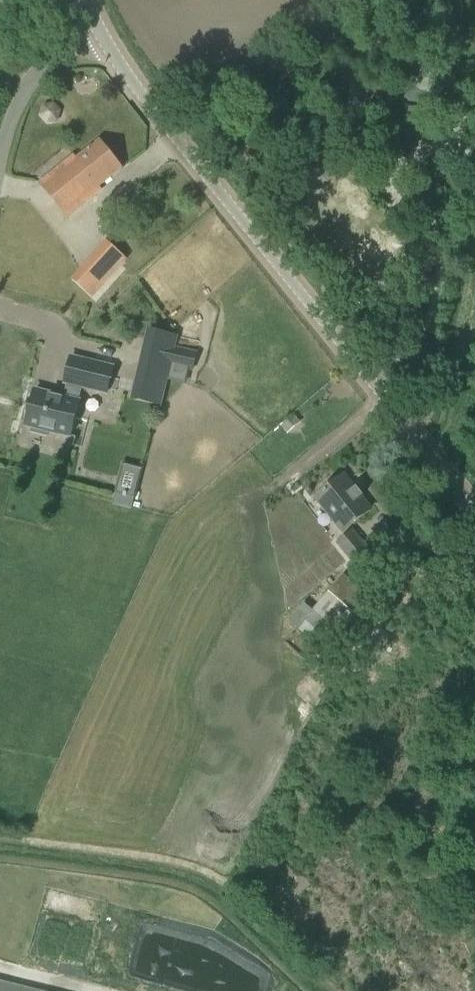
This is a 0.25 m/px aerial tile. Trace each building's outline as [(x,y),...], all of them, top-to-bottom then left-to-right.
[(403,104),(427,115),(435,99),(411,87),(403,104)] [(406,159),(427,116),(403,104),(383,149),(406,159)] [(123,168),(100,139),(76,158),(74,155),(39,183),(67,218),(102,190),(100,186),(123,168)] [(92,297),(126,259),(105,240),(71,278),(92,297)] [(197,352),(170,346),(166,363),(170,364),(167,379),(186,383),(189,368),(194,369),(197,352)] [(64,380),(67,381),(64,397),(34,389),(26,423),(32,424),(30,430),(46,434),(48,428),(71,434),(82,385),(106,391),(113,366),(70,356),(64,380)] [(343,533),(373,509),(344,474),(315,498),(343,533)] [(133,498),(116,494),(114,504),(131,508),(133,498)] [(369,584),(387,568),(353,529),(336,542),(369,584)] [(334,645),(373,599),(344,574),(298,629),(319,647),(325,638),(334,645)] [(0,981),(0,990),(42,990),(0,981)]
